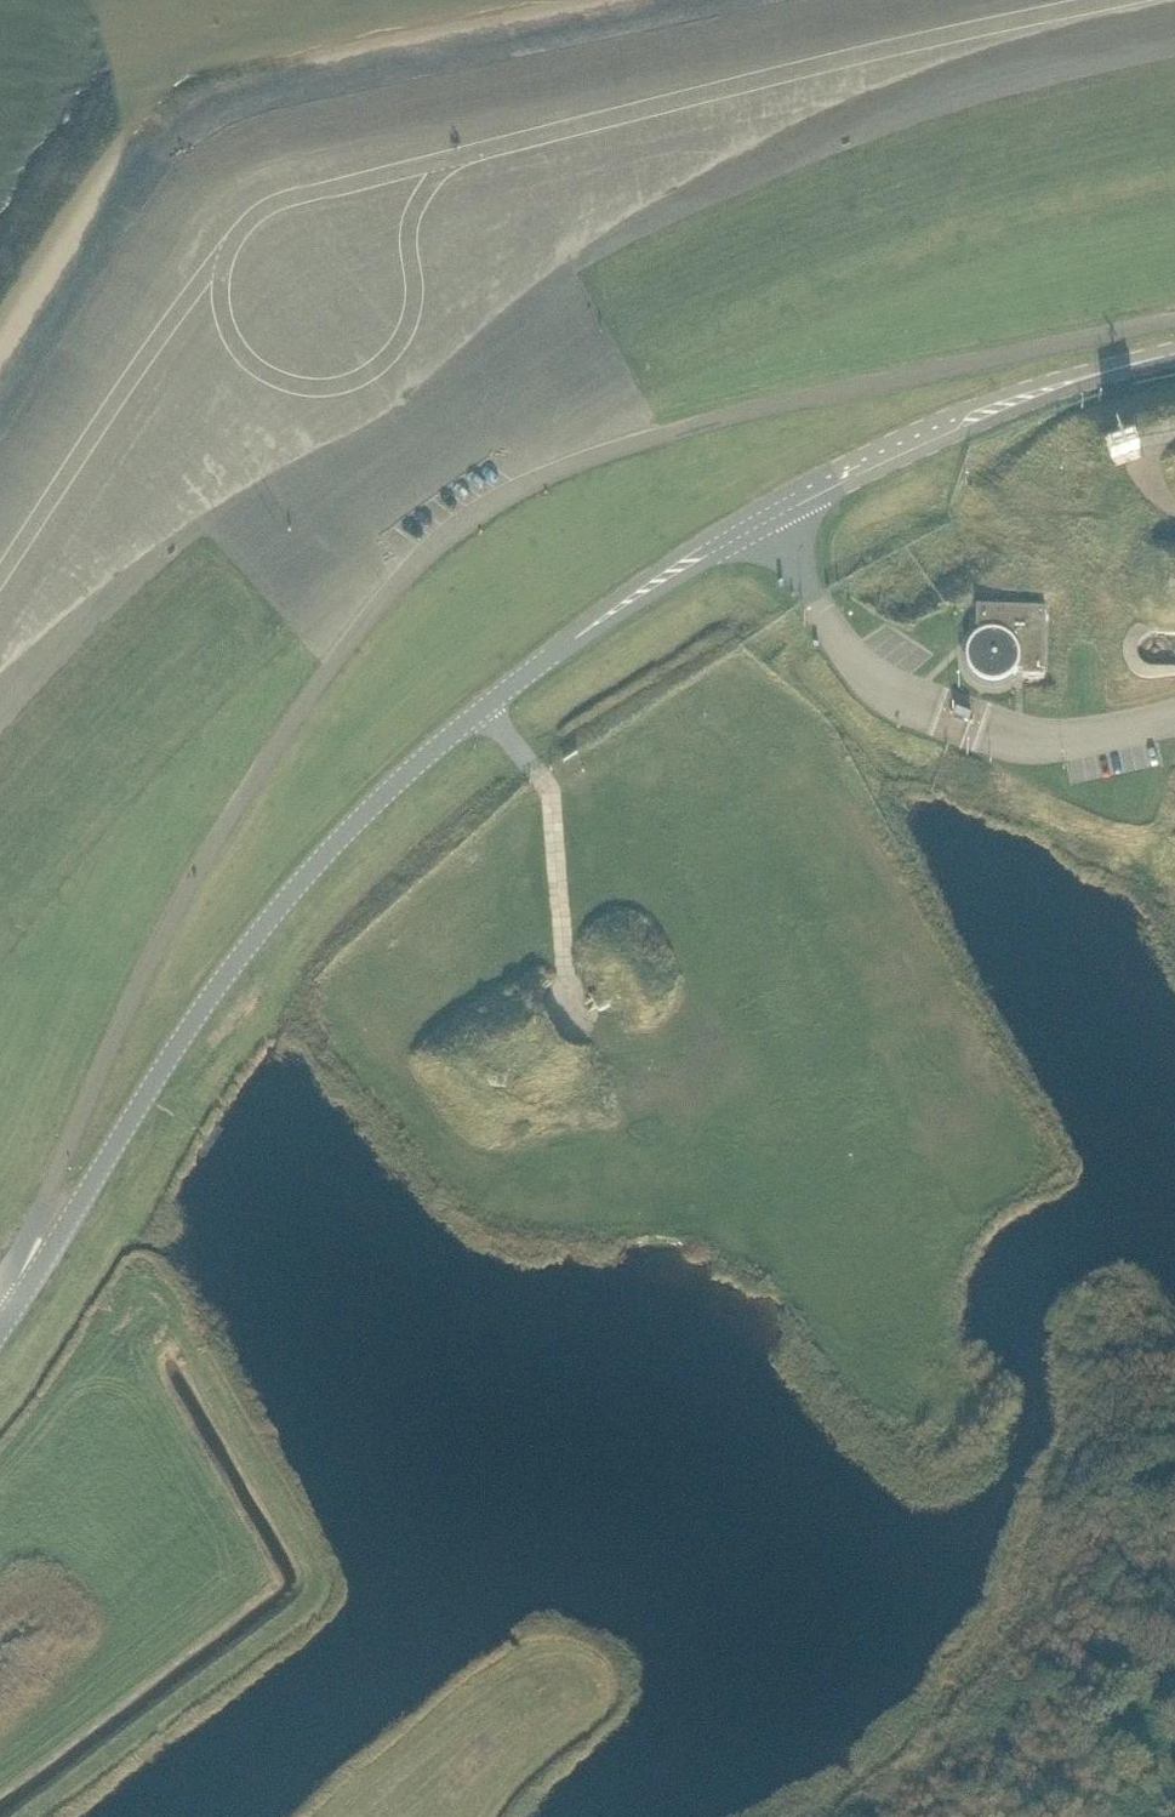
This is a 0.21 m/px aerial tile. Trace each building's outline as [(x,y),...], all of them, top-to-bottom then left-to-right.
[(1045,678),(1047,609),(978,608),(977,629),(983,629),(983,635),(982,635),(978,638),(974,642),(971,646),(969,651),(968,656),(968,661),(968,666),(970,670),(972,674),(975,678),(979,681),(984,684),(989,686),(994,686),(999,686),(1004,685),(1008,683),(1013,680),(1016,676),(1018,673),(1018,672),(1024,672),(1024,678),(1045,678)] [(958,710),(955,718),(970,724),(973,716),(958,710)] [(498,1071),(496,1070),(494,1070),(492,1071),(491,1072),(489,1073),(489,1075),(489,1077),(489,1079),(490,1080),(491,1081),(492,1082),(494,1083),(508,1085),(509,1073),(498,1071)]
